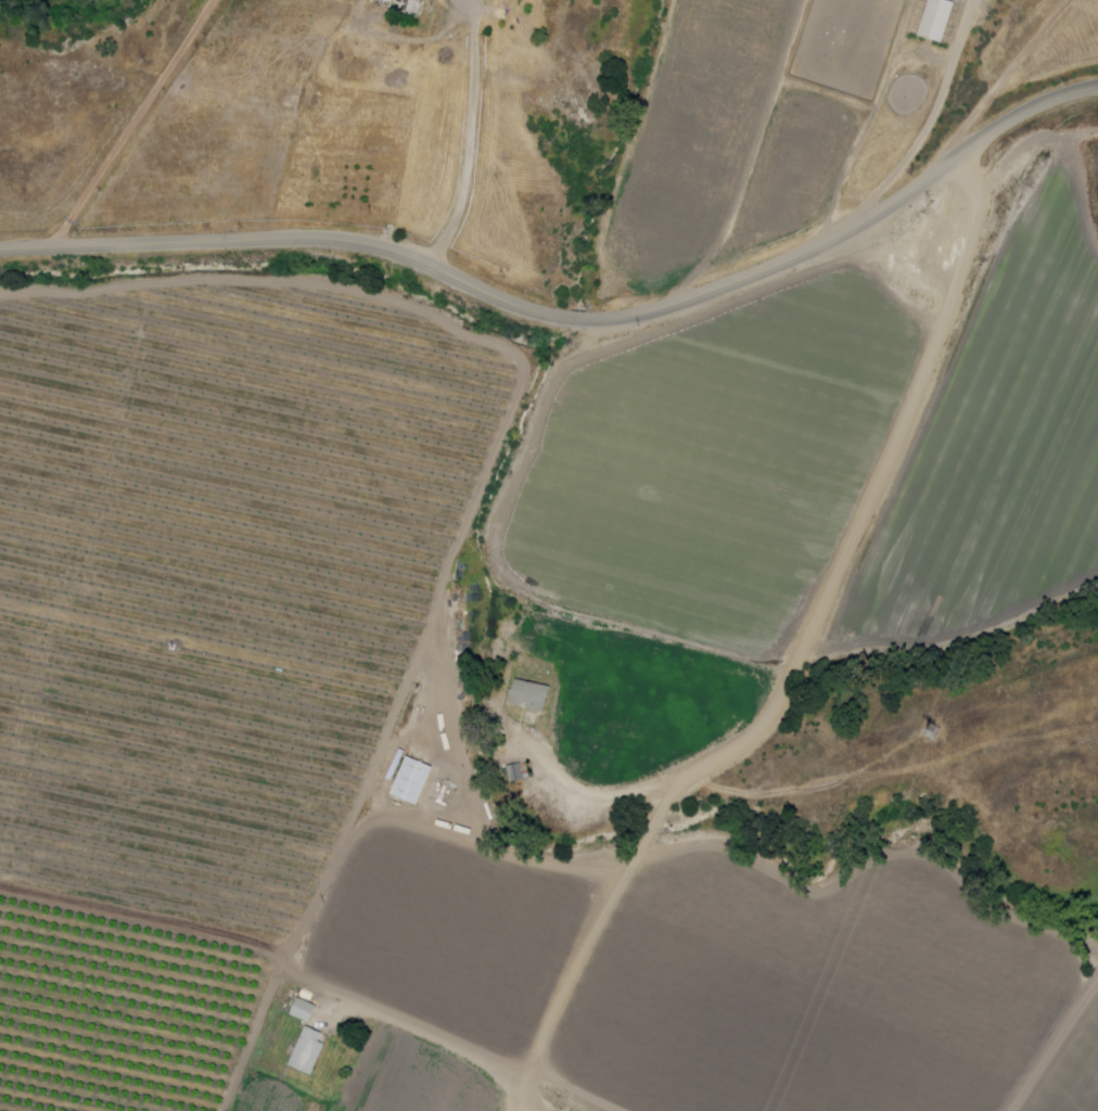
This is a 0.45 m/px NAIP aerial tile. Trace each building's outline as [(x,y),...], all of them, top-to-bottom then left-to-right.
[(918,35),(930,0),(946,0),(958,4),(944,43),(918,35)] [(546,712),(551,685),(516,677),(514,685),(511,685),(507,703),(546,712)] [(417,804),(390,793),(410,746),(436,757),(417,804)] [(508,767),(527,764),(531,781),(511,786),(508,767)] [(297,995),(316,1004),(308,1022),(289,1013),(297,995)] [(305,1024),(286,1063),(310,1074),(324,1043),(318,1039),(321,1032),(305,1024)]
